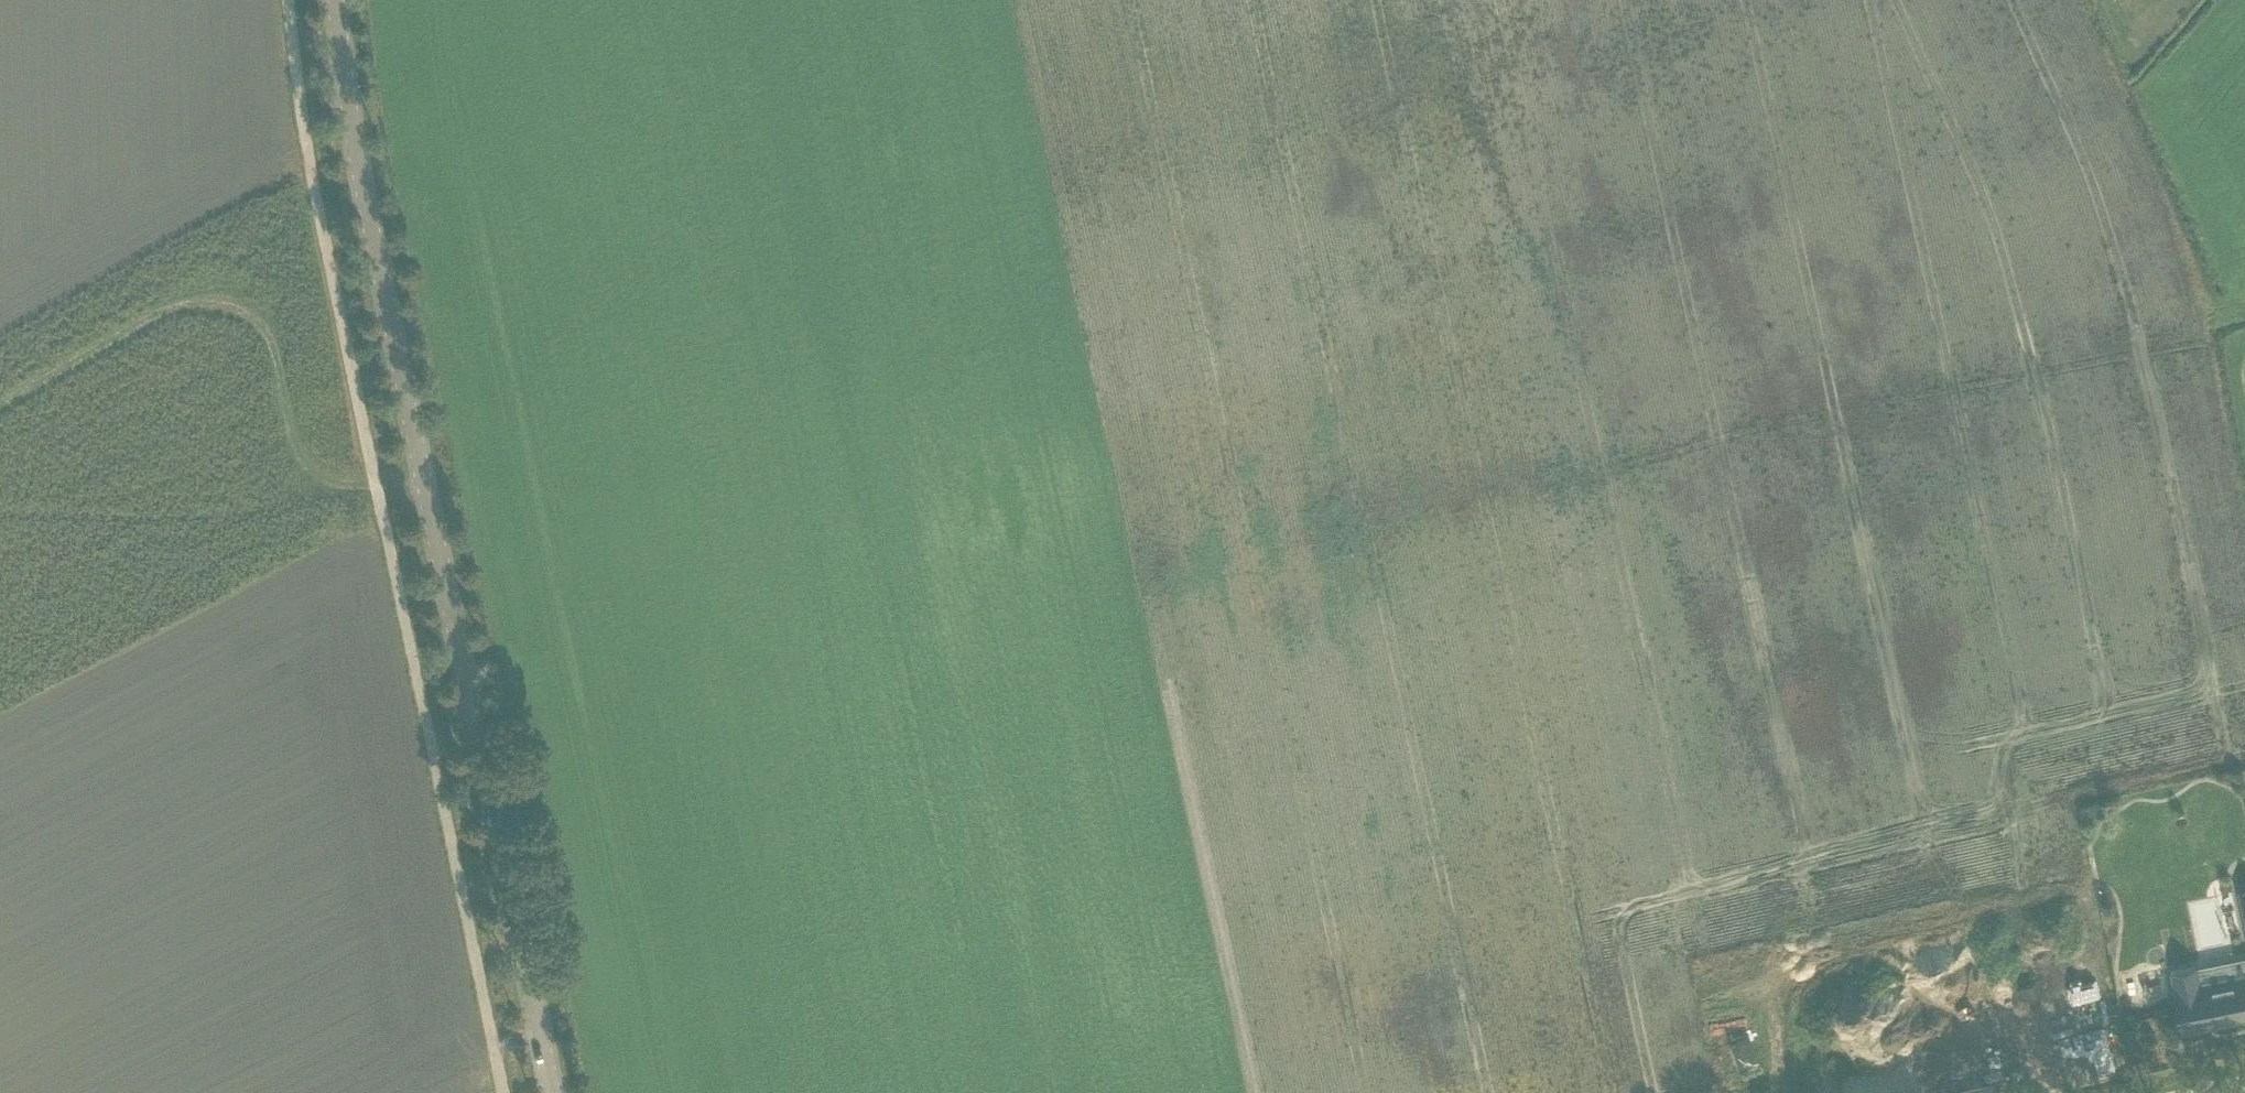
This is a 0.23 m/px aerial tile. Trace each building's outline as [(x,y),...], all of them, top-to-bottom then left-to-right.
[(2173,973),(2177,992),(2175,993),(2183,1030),(2244,1017),(2244,978),(2200,987),(2196,968),(2173,973)]
